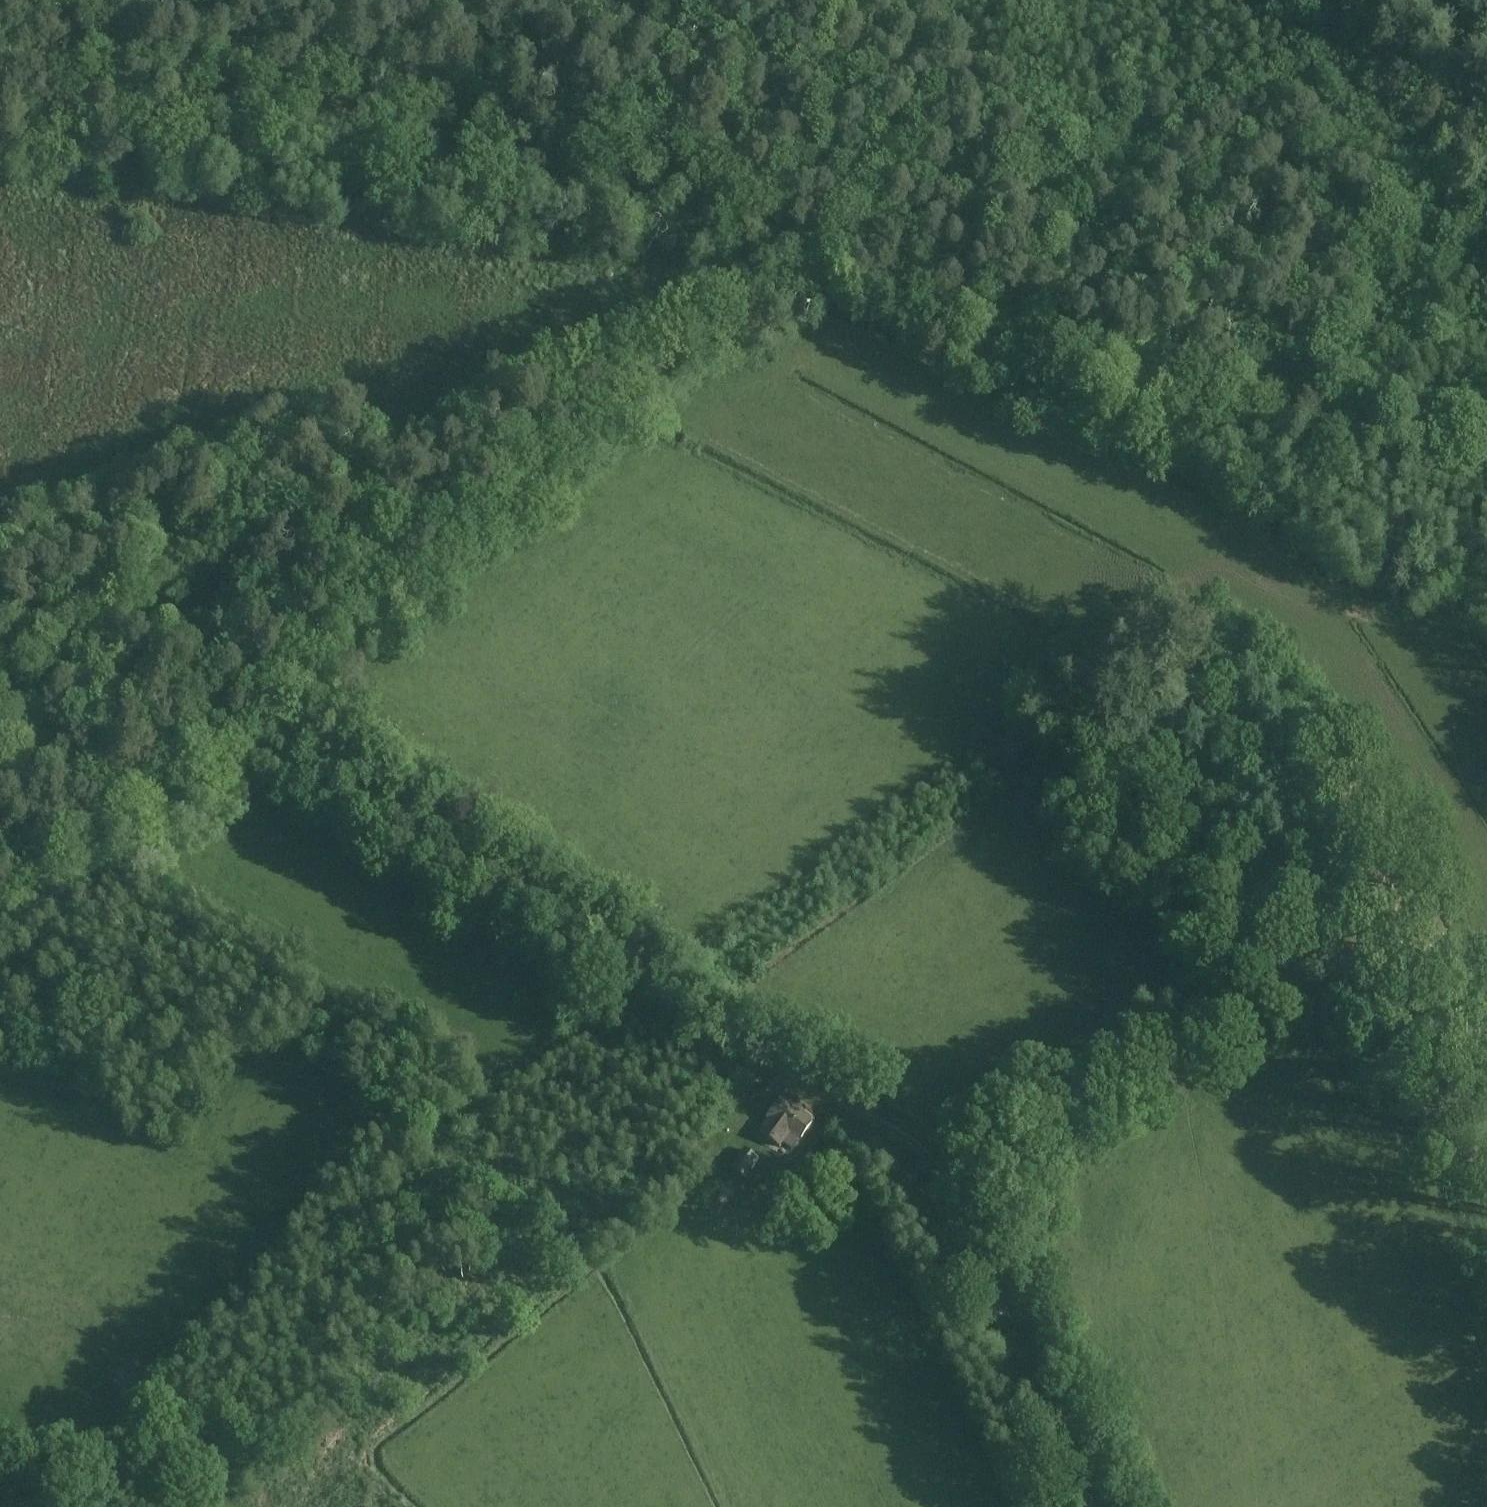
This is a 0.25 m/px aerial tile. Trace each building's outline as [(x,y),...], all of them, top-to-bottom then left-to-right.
[(770,1121),(760,1134),(777,1147),(782,1141),(791,1149),(811,1124),(781,1100),(766,1118),(770,1121)] [(742,1149),(728,1168),(742,1179),(757,1159),(742,1149)]
